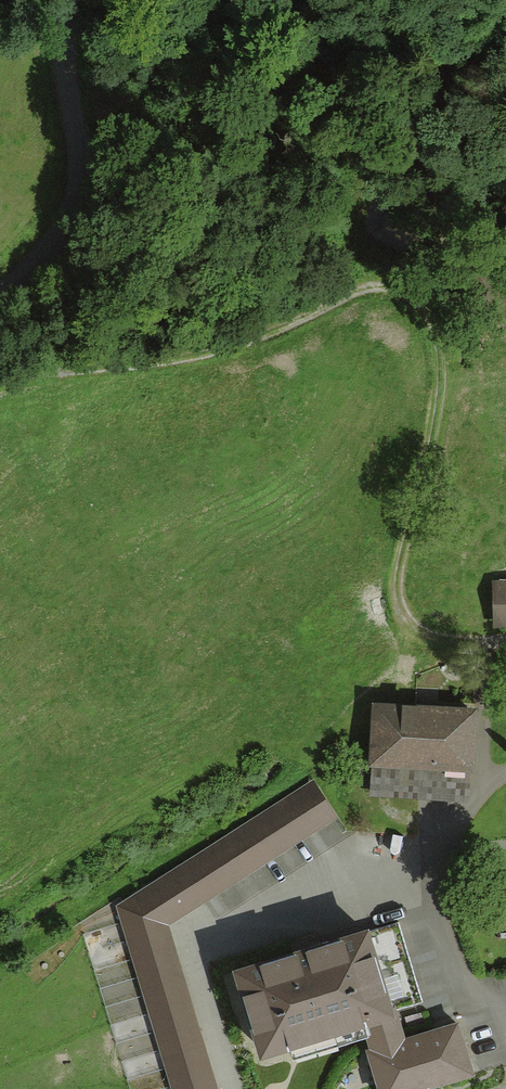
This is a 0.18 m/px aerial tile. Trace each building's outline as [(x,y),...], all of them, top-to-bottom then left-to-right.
[(488,590),(489,629),(505,629),(505,589),(488,590)] [(463,796),(468,715),(379,710),(375,792),(463,796)] [(117,903),(173,1088),(220,1088),(170,923),(338,816),(314,778),(117,903)] [(397,1007),(369,917),(234,959),(262,1050),(367,1017),(397,1007)] [(474,1069),(459,1017),(405,1034),(397,1007),(367,1017),(372,1030),(366,1032),(370,1044),(366,1045),(379,1088),(407,1088),(474,1069)]
